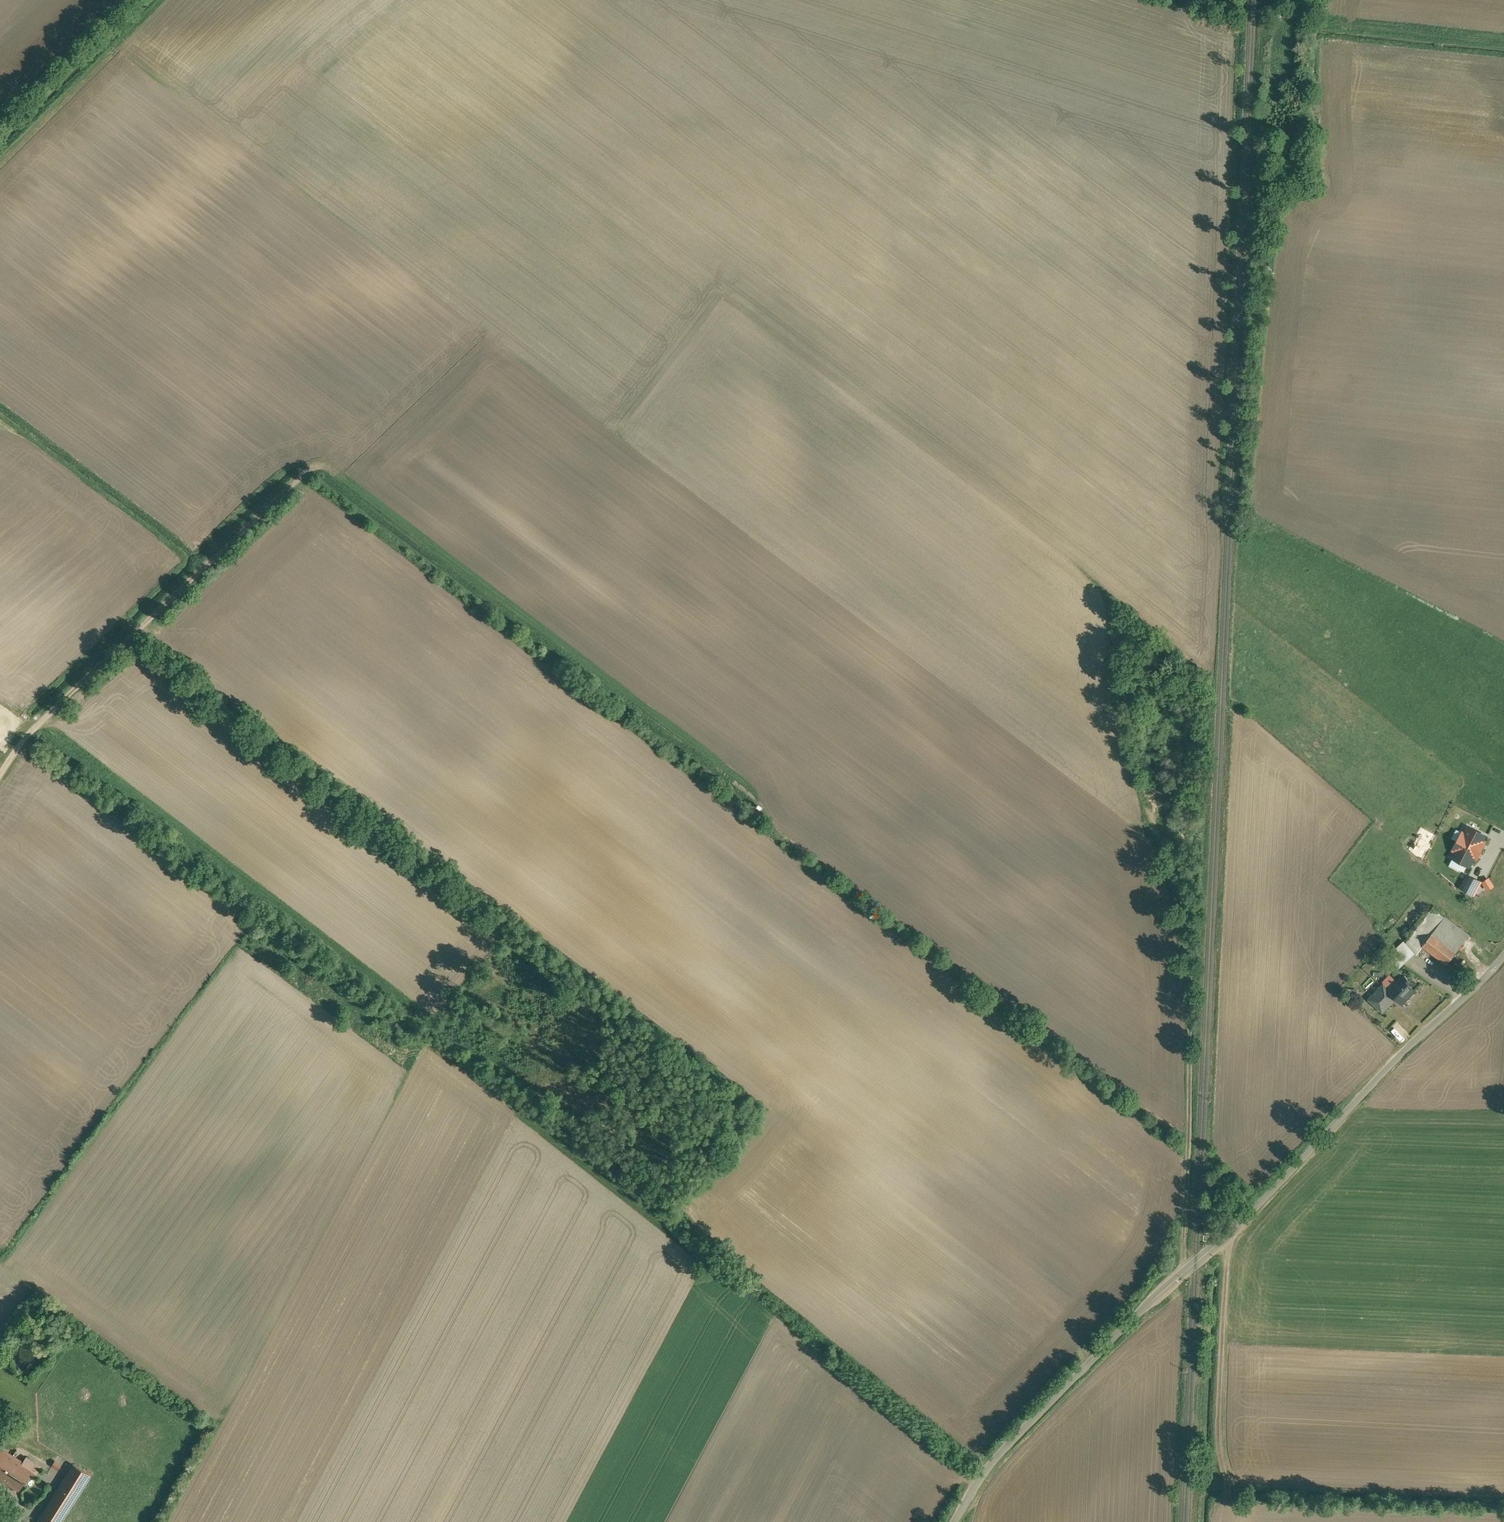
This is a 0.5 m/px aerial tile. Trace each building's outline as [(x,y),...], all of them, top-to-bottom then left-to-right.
[(1457,833),(1451,860),(1474,864),(1475,859),(1483,861),(1490,830),(1467,825),(1465,834),(1457,833)] [(1484,893),(1503,903),(1503,901),(1503,854),(1484,893)] [(1454,859),(1452,866),(1465,870),(1467,863),(1454,859)] [(1481,884),(1468,877),(1461,892),(1474,898),(1481,884)] [(1445,920),(1423,950),(1447,968),(1469,938),(1445,920)] [(1393,952),(1404,964),(1416,952),(1405,941),(1393,952)] [(1402,977),(1389,992),(1398,1000),(1404,1006),(1418,991),(1402,977)] [(1382,986),(1367,1004),(1382,1017),(1398,1000),(1389,992),(1382,986)] [(20,1491),(36,1468),(0,1444),(0,1478),(20,1491)] [(53,1466),(59,1469),(62,1463),(55,1460),(53,1466)] [(75,1464),(40,1520),(44,1521),(68,1521),(96,1477),(75,1464)]
